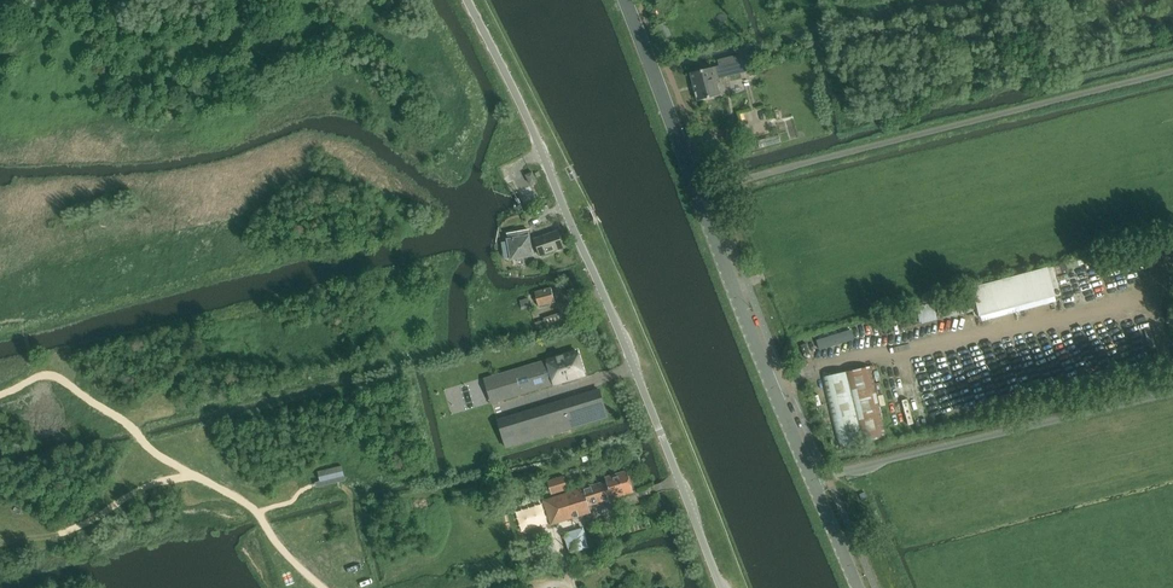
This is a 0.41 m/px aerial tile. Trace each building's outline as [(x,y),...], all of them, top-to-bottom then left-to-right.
[(666,23),(658,26),(664,39),(672,35),(666,23)] [(750,52),(716,61),(718,66),(692,73),(697,94),(710,91),(711,96),(716,95),(715,89),(718,89),(721,82),(721,80),(761,70),(760,64),(754,66),(752,59),(765,56),(763,49),(750,52)] [(766,102),(766,99),(752,102),(758,126),(771,123),(770,117),(774,116),(772,104),(770,104),(770,102),(766,102)] [(774,130),(765,132),(768,147),(777,145),(776,142),(788,139),(785,127),(774,130)] [(533,172),(526,175),(531,184),(537,181),(533,172)] [(509,239),(508,240),(508,241),(503,242),(505,251),(506,259),(511,258),(511,260),(533,256),(531,247),(530,237),(529,230),(508,234),(509,239)] [(558,232),(535,240),(540,256),(563,248),(558,232)] [(1047,265),(972,285),(974,292),(979,308),(981,317),(1056,297),(1047,265)] [(536,298),(534,299),(535,301),(537,300),(539,307),(555,302),(551,288),(535,293),(536,298)] [(917,323),(979,308),(974,292),(913,308),(917,323)] [(528,299),(520,301),(521,308),(529,306),(528,299)] [(546,328),(565,322),(562,312),(544,318),(544,320),(535,323),(537,330),(546,328)] [(854,340),(851,331),(817,341),(820,350),(854,340)] [(501,399),(499,400),(500,401),(555,384),(584,375),(577,352),(548,361),(492,377),(493,378),(494,378),(501,399)] [(847,372),(823,377),(839,448),(863,442),(887,437),(871,366),(847,372)] [(599,390),(499,420),(507,447),(607,417),(599,390)] [(342,466),(319,472),(321,481),(344,476),(342,466)] [(627,471),(605,478),(606,481),(544,501),(552,525),(591,513),(589,506),(634,492),(627,471)] [(563,477),(548,482),(552,494),(567,489),(563,477)] [(585,526),(565,532),(571,553),(591,546),(585,526)]
